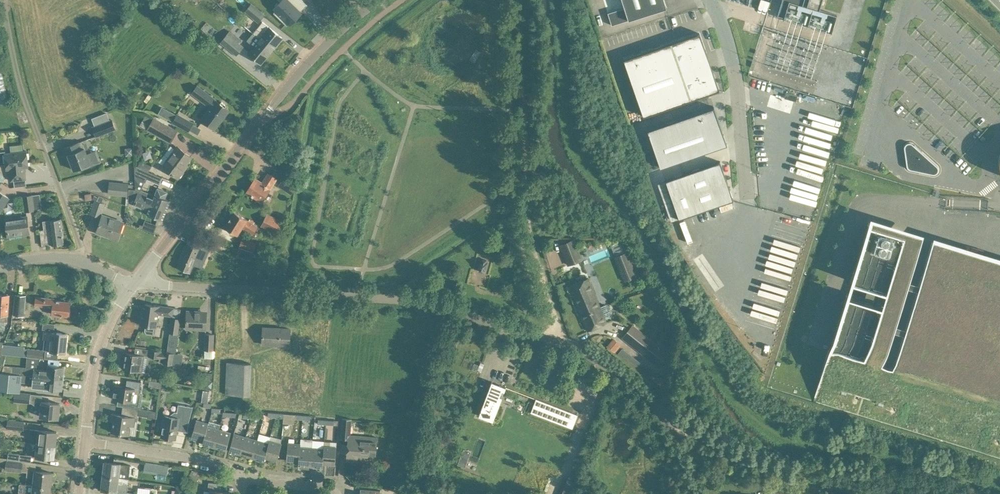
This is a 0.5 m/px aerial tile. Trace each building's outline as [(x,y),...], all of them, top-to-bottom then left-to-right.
[(273,8),(275,11),(273,13),(287,26),(289,24),(290,25),(302,12),(301,11),(307,5),(302,0),(281,0),(273,8)] [(624,7),(608,13),(612,25),(667,8),(664,0),(622,0),(624,7)] [(777,15),(784,17),(789,1),(802,5),(804,0),(782,0),(777,15)] [(807,6),(814,8),(819,10),(822,0),(809,0),(807,6)] [(264,15),(251,4),(245,11),(258,22),(264,15)] [(274,31),(270,27),(262,21),(253,33),(260,39),(273,49),(282,37),(274,31)] [(243,47),(238,43),(241,39),(231,31),(221,42),(236,55),(243,47)] [(261,63),(273,49),(260,39),(253,33),(247,40),(254,46),(248,53),(261,63)] [(700,33),(624,59),(643,116),(719,90),(700,33)] [(220,103),(204,91),(196,85),(191,92),(211,107),(202,119),(212,127),(216,122),(219,123),(229,110),(225,107),(227,105),(221,101),(220,103)] [(727,145),(714,107),(647,130),(660,168),(727,145)] [(112,119),(110,120),(107,112),(92,118),(95,126),(93,127),(96,136),(115,129),(112,119)] [(177,131),(154,117),(153,118),(146,114),(140,124),(170,142),(177,131)] [(177,114),(173,122),(189,131),(193,123),(177,114)] [(82,141),(63,148),(68,161),(70,160),(74,170),(79,168),(79,170),(86,167),(86,165),(90,163),(82,141)] [(936,165),(922,153),(922,152),(923,152),(915,145),(914,145),(912,143),(910,143),(908,143),(905,144),(904,146),(904,147),(906,166),(907,167),(908,168),(908,169),(909,169),(911,170),(919,172),(929,175),(930,174),(932,174),(934,174),(935,174),(937,173),(938,172),(938,170),(938,169),(938,167),(937,166),(936,165)] [(177,146),(162,166),(170,171),(178,178),(184,170),(182,169),(191,156),(177,146)] [(133,147),(125,148),(126,156),(133,155),(133,147)] [(6,164),(6,169),(9,169),(11,181),(26,179),(25,167),(28,167),(27,151),(5,153),(4,151),(0,152),(0,165),(6,164)] [(162,177),(149,172),(151,166),(139,161),(137,167),(134,165),(135,178),(145,183),(147,179),(159,184),(162,177)] [(733,199),(720,161),(666,180),(679,218),(733,199)] [(276,178),(271,175),(268,173),(262,183),(255,178),(247,192),(262,201),(276,178)] [(294,183),(296,180),(286,174),(278,186),(291,195),(294,183)] [(128,184),(110,182),(109,193),(127,195),(128,184)] [(136,197),(135,187),(135,189),(129,189),(128,197),(135,198),(133,205),(143,209),(143,207),(149,209),(147,214),(162,220),(166,210),(145,202),(145,200),(136,197)] [(157,188),(155,195),(135,187),(136,197),(145,200),(145,202),(166,210),(170,200),(165,198),(166,194),(165,191),(157,188)] [(9,198),(0,192),(0,211),(9,198)] [(33,195),(35,209),(41,208),(40,194),(33,195)] [(34,209),(35,209),(33,195),(23,196),(25,211),(34,210),(34,209)] [(104,204),(102,203),(104,197),(99,195),(99,197),(94,195),(93,200),(96,201),(91,214),(100,217),(104,204)] [(708,210),(670,223),(690,262),(713,295),(737,278),(708,210)] [(258,226),(247,219),(234,211),(225,227),(237,235),(242,227),(253,234),(258,226)] [(283,222),(267,214),(262,225),(278,233),(283,222)] [(103,215),(97,232),(107,236),(108,234),(118,237),(123,222),(103,215)] [(30,234),(28,224),(27,216),(6,219),(6,227),(8,237),(30,234)] [(44,230),(40,230),(42,245),(52,244),(64,243),(60,218),(43,221),(44,230)] [(144,219),(141,227),(153,232),(156,224),(144,219)] [(819,388),(871,404),(921,240),(868,224),(853,273),(854,274),(852,282),(856,283),(852,296),(846,295),(828,352),(830,352),(819,388)] [(239,246),(254,250),(256,243),(241,239),(239,246)] [(581,259),(573,240),(561,245),(568,265),(581,259)] [(177,267),(190,272),(198,254),(203,256),(206,251),(187,243),(177,267)] [(999,444),(999,265),(960,252),(960,251),(944,246),(943,247),(933,244),(882,407),(999,444)] [(636,276),(627,252),(615,257),(625,280),(636,276)] [(488,263),(486,262),(487,260),(486,260),(483,259),(482,261),(480,261),(478,268),(480,269),(479,271),(483,272),(484,270),(486,270),(488,263)] [(578,308),(597,300),(587,278),(570,285),(579,305),(577,306),(578,308)] [(5,321),(7,321),(8,314),(9,295),(0,294),(0,320),(5,321)] [(14,315),(23,316),(25,295),(16,294),(14,315)] [(36,296),(35,305),(53,307),(52,314),(69,316),(71,302),(54,300),(54,298),(36,296)] [(609,314),(605,305),(600,308),(597,300),(578,308),(588,331),(606,323),(604,317),(609,314)] [(174,308),(166,307),(145,304),(145,310),(143,309),(140,325),(146,326),(146,331),(147,333),(152,334),(155,332),(155,327),(156,327),(158,314),(165,315),(165,316),(172,317),(173,316),(174,308)] [(186,320),(186,328),(206,329),(206,323),(207,313),(196,313),(196,311),(187,310),(186,320)] [(175,352),(178,334),(180,319),(172,318),(168,351),(175,352)] [(671,350),(657,338),(654,342),(632,325),(623,338),(658,366),(671,350)] [(263,327),(262,344),(289,346),(290,329),(275,328),(275,329),(264,329),(264,327),(263,327)] [(44,338),(43,349),(44,350),(51,351),(59,352),(66,352),(68,333),(45,331),(44,338)] [(205,334),(205,350),(213,350),(214,334),(205,334)] [(614,338),(607,347),(607,348),(615,354),(622,344),(614,338)] [(3,344),(2,354),(3,354),(2,354),(8,355),(8,354),(19,356),(20,345),(3,344)] [(28,348),(27,356),(39,358),(43,358),(44,350),(43,349),(28,348)] [(149,356),(153,357),(160,358),(164,358),(163,363),(173,364),(175,353),(161,351),(150,349),(149,356)] [(126,352),(123,369),(133,370),(138,371),(142,372),(145,355),(135,354),(126,352)] [(0,362),(0,372),(33,376),(33,375),(63,378),(64,366),(49,365),(48,365),(48,370),(37,369),(37,366),(38,366),(39,358),(27,356),(26,368),(13,366),(4,365),(8,355),(2,354),(0,362)] [(227,362),(226,394),(250,396),(251,363),(227,362)] [(20,392),(21,385),(46,388),(46,389),(52,389),(62,390),(63,378),(33,375),(33,376),(0,372),(0,389),(20,392)] [(115,385),(113,399),(133,402),(134,393),(139,394),(141,382),(127,380),(126,387),(115,385)] [(506,387),(492,381),(479,415),(493,421),(506,387)] [(15,392),(14,401),(29,403),(30,394),(15,392)] [(573,413),(536,399),(531,412),(572,428),(573,428),(578,415),(573,413)] [(35,401),(34,405),(41,409),(40,416),(58,418),(60,403),(35,401)] [(165,415),(161,437),(175,439),(177,428),(179,426),(181,427),(182,421),(189,422),(193,407),(178,404),(177,412),(175,411),(168,416),(165,415)] [(111,413),(110,420),(113,420),(112,432),(129,435),(130,425),(133,426),(134,420),(137,421),(139,409),(123,406),(122,415),(111,413)] [(295,419),(295,414),(283,413),(283,418),(282,423),(294,424),(295,419)] [(348,439),(347,452),(346,461),(358,462),(358,453),(369,454),(369,448),(376,449),(377,437),(350,435),(351,419),(342,418),(341,439),(348,439)] [(25,421),(7,419),(6,428),(23,430),(25,421)] [(208,426),(208,423),(196,419),(194,427),(191,437),(203,440),(207,426),(208,426)] [(326,424),(326,419),(318,419),(318,424),(321,424),(319,445),(324,445),(326,424)] [(219,429),(216,428),(217,425),(208,423),(208,426),(207,426),(203,440),(202,443),(214,447),(219,429)] [(37,443),(56,445),(57,432),(35,429),(34,435),(38,438),(37,443)] [(214,447),(226,450),(229,440),(231,432),(219,429),(214,447)] [(241,454),(246,436),(234,433),(232,441),(229,451),(241,454)] [(253,457),(257,440),(246,436),(241,454),(253,457)] [(310,466),(312,447),(313,440),(301,439),(301,443),(300,446),(299,462),(298,465),(310,466)] [(269,443),(257,440),(253,457),(264,461),(265,458),(269,443)] [(265,458),(277,461),(279,451),(282,443),(269,440),(269,443),(265,458)] [(300,446),(301,443),(288,442),(286,461),(299,462),(300,446)] [(54,458),(56,445),(37,443),(37,448),(32,450),(32,456),(54,458)] [(323,464),(335,465),(336,455),(336,446),(324,445),(324,448),(323,464)] [(324,448),(312,447),(310,466),(323,467),(323,464),(324,448)] [(9,452),(8,458),(20,460),(21,454),(9,452)] [(461,456),(458,462),(464,464),(466,458),(461,456)] [(7,461),(7,458),(0,457),(0,462),(7,463),(6,470),(21,471),(22,462),(7,461)] [(130,473),(129,473),(130,465),(105,462),(103,475),(118,478),(129,479),(130,473)] [(165,477),(167,466),(145,462),(143,473),(165,477)] [(27,470),(27,476),(35,477),(34,485),(51,487),(52,473),(42,471),(27,470)] [(118,483),(118,478),(103,475),(101,489),(111,490),(117,491),(127,493),(128,485),(118,483)] [(561,493),(569,493),(574,480),(567,477),(561,493)] [(228,492),(225,491),(226,484),(209,482),(208,490),(210,490),(209,493),(228,493),(228,492)] [(51,487),(34,485),(20,484),(19,493),(50,493),(51,487)]
